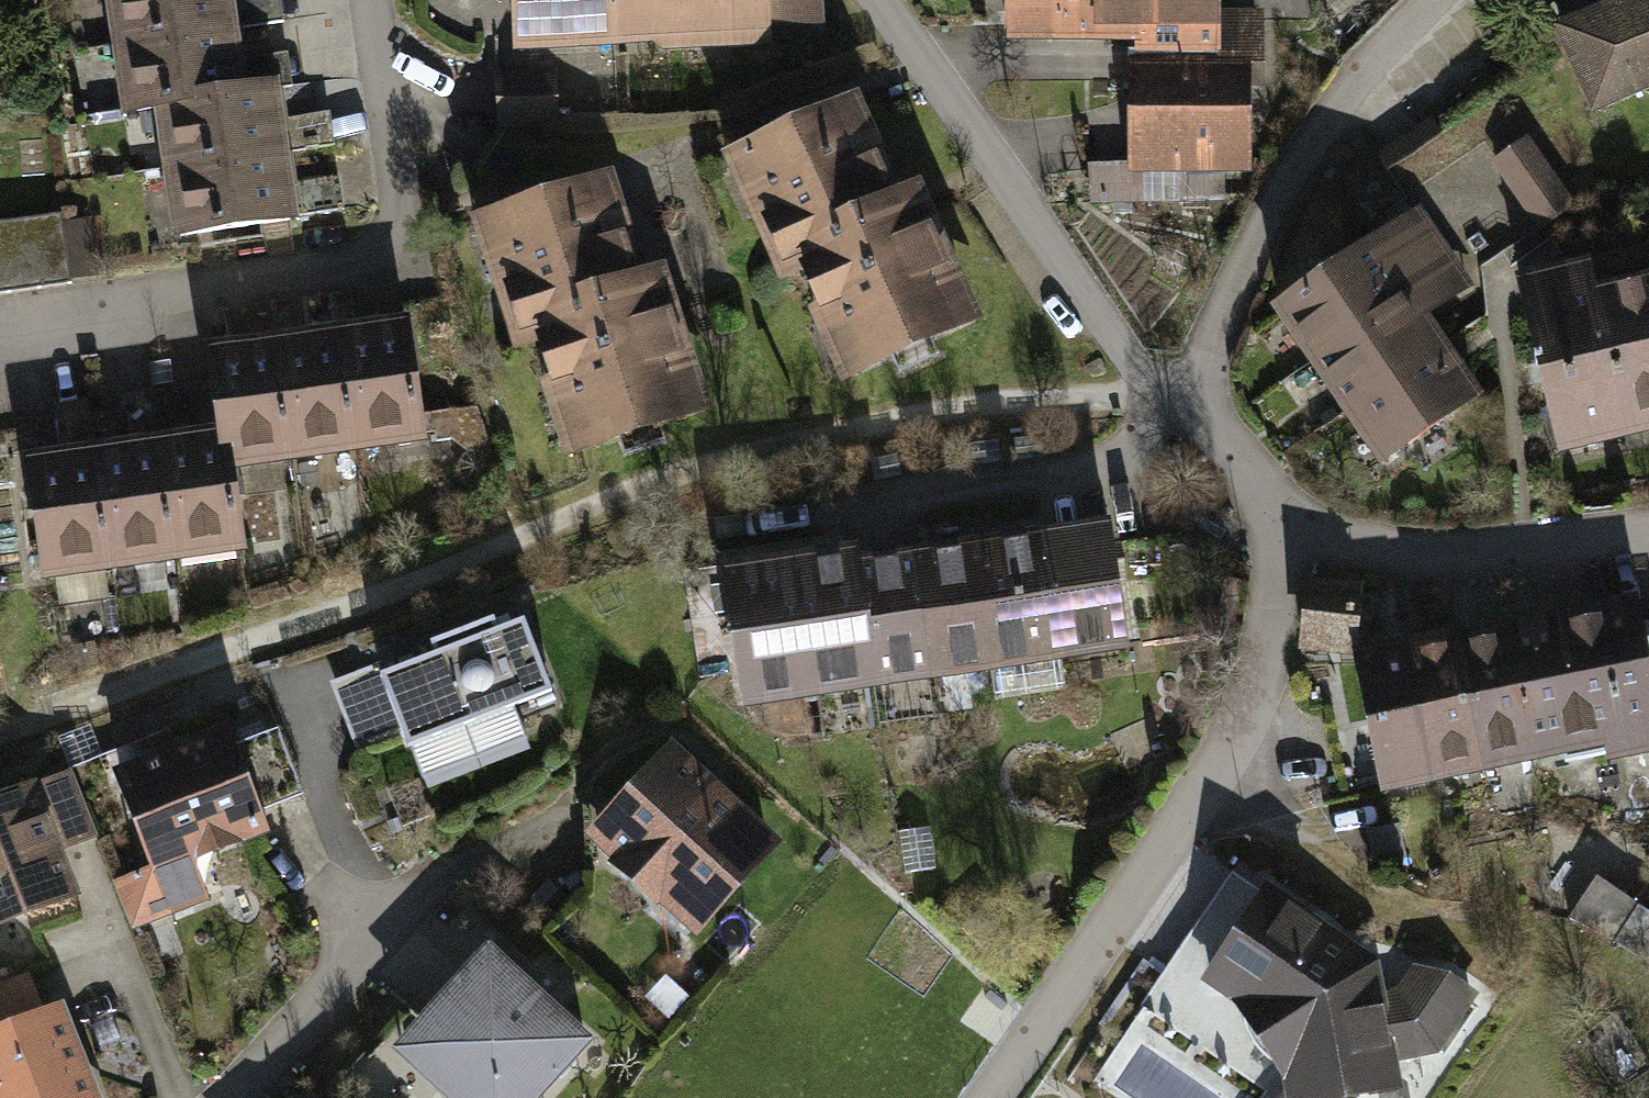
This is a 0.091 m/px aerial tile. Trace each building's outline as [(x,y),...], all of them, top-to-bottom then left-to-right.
[(112,77),(223,60),(214,0),(189,0),(102,12),(112,77)] [(600,94),(598,0),(499,0),(501,97),(487,97),(488,157),(554,156),(553,95),(600,94)] [(600,94),(764,91),(764,67),(818,66),(817,5),(761,6),(761,0),(598,0),(600,94)] [(1128,87),(1213,86),(1212,44),(1212,0),(999,0),(1000,88),(1128,87)] [(1548,22),(1585,109),(1648,82),(1648,0),(1601,0),(1548,22)] [(1212,44),(1213,86),(1128,87),(1129,195),(1068,196),(1069,235),(1215,234),(1215,211),(1246,211),(1245,112),(1262,112),(1262,44),(1212,44)] [(112,77),(121,141),(152,136),(232,125),(223,60),(112,77)] [(152,136),(161,200),(272,184),(263,120),(232,125),(152,136)] [(850,124),(719,180),(773,304),(790,296),(858,411),(981,339),(905,212),(892,220),(850,124)] [(1499,160),(1546,224),(1571,206),(1524,142),(1499,160)] [(161,200),(170,264),(282,249),(272,184),(161,200)] [(574,494),(716,437),(659,295),(652,298),(619,193),(461,242),(504,379),(525,372),(574,494)] [(1389,225),(1433,288),(1460,269),(1416,206),(1389,225)] [(0,242),(0,310),(64,301),(54,234),(0,242)] [(1373,236),(1323,269),(1356,320),(1407,286),(1373,236)] [(1519,273),(1538,366),(1602,353),(1587,276),(1583,260),(1519,273)] [(1648,421),(1648,264),(1587,276),(1602,353),(1617,427),(1648,421)] [(1303,355),(1356,320),(1323,269),(1269,304),(1303,355)] [(1303,355),(1337,405),(1440,337),(1407,286),(1356,320),(1303,355)] [(1337,405),(1370,456),(1474,388),(1440,337),(1337,405)] [(394,344),(321,355),(339,483),(412,473),(394,344)] [(1617,427),(1602,353),(1538,366),(1553,440),(1617,427)] [(321,355),(248,365),(267,494),(339,483),(321,355)] [(248,365),(176,376),(190,478),(194,504),(267,494),(248,365)] [(190,478),(118,488),(136,617),(209,606),(194,504),(190,478)] [(118,488),(45,498),(64,627),(136,617),(118,488)] [(0,505),(0,636),(64,627),(45,498),(0,505)] [(1046,544),(983,553),(997,657),(1120,638),(1108,546),(1048,555),(1046,544)] [(983,553),(919,563),(933,667),(997,657),(983,553)] [(853,560),(787,570),(806,686),(870,677),(855,573),(853,560)] [(919,563),(855,573),(870,677),(933,667),(919,563)] [(787,570),(726,579),(743,696),(806,686),(787,570)] [(408,745),(551,689),(525,622),(503,630),(498,618),(432,644),(436,654),(381,675),(408,745)] [(1359,623),(1302,621),(1299,687),(1355,690),(1359,623)] [(1648,787),(1648,690),(1640,646),(1518,671),(1545,798),(1584,790),(1586,801),(1648,787)] [(1486,810),(1545,798),(1518,671),(1460,683),(1486,810)] [(1429,822),(1486,810),(1460,683),(1403,695),(1429,822)] [(1371,834),(1429,822),(1403,695),(1345,707),(1371,834)] [(222,786),(216,770),(111,809),(162,946),(201,931),(189,898),(254,874),(246,852),(295,834),(271,769),(222,786)] [(696,973),(784,868),(672,774),(583,879),(696,973)] [(0,832),(0,963),(82,933),(39,818),(0,832)] [(1222,1097),(1416,1097),(1436,1093),(1492,1021),(1432,984),(1413,1013),(1388,999),(1384,978),(1248,891),(1170,1008),(1142,1050),(1222,1097)] [(1570,956),(1614,982),(1618,976),(1636,946),(1593,920),(1570,956)] [(1636,946),(1618,976),(1642,991),(1648,980),(1648,954),(1636,946)] [(483,975),(385,1086),(398,1097),(572,1097),(594,1072),(483,975)] [(59,1045),(45,1050),(29,1008),(0,1019),(0,1097),(78,1097),(59,1045)]
